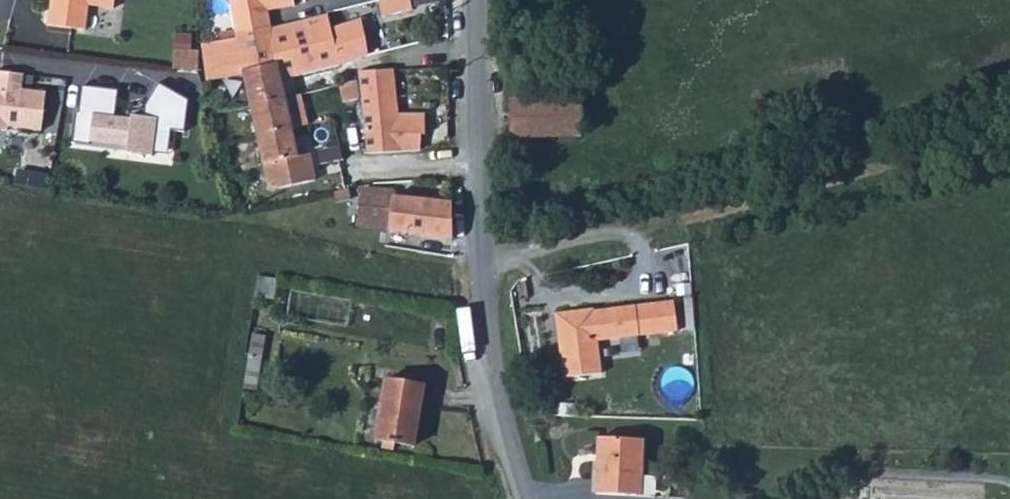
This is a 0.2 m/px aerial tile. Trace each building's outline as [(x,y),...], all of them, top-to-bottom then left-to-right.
[(109,0),(45,0),(42,20),(79,25),(82,1),(108,4),(109,0)] [(232,34),(267,27),(265,13),(296,6),(295,0),(198,0),(199,5),(211,3),(212,9),(226,7),(232,34)] [(386,19),(419,12),(417,0),(389,0),(383,1),(386,19)] [(267,27),(232,34),(232,37),(199,44),(205,81),(241,73),(262,163),(294,156),(277,78),(325,69),(354,60),(363,56),(362,50),(356,19),(329,28),(325,14),(273,26),(267,27)] [(422,135),(421,114),(394,116),(391,70),(356,72),(357,80),(362,133),(362,137),(363,145),(363,154),(417,151),(418,135),(422,135)] [(0,71),(0,132),(7,133),(7,128),(42,132),(46,93),(22,90),(24,74),(0,71)] [(29,81),(29,91),(56,92),(57,82),(29,81)] [(189,101),(159,85),(146,105),(146,117),(131,115),(132,119),(115,117),(119,91),(83,87),(74,144),(163,153),(168,149),(170,130),(184,131),(189,101)] [(576,97),(504,99),(505,136),(577,132),(576,97)] [(371,227),(449,239),(449,232),(449,225),(448,202),(443,201),(389,194),(387,186),(357,186),(352,224),(371,227)] [(587,311),(549,316),(558,381),(597,375),(594,343),(634,337),(674,331),(670,300),(588,313),(587,311)] [(247,330),(243,349),(255,351),(259,333),(247,330)] [(379,378),(368,438),(407,445),(411,414),(414,399),(416,384),(379,378)] [(590,469),(589,496),(634,498),(636,443),(591,441),(590,469)]
